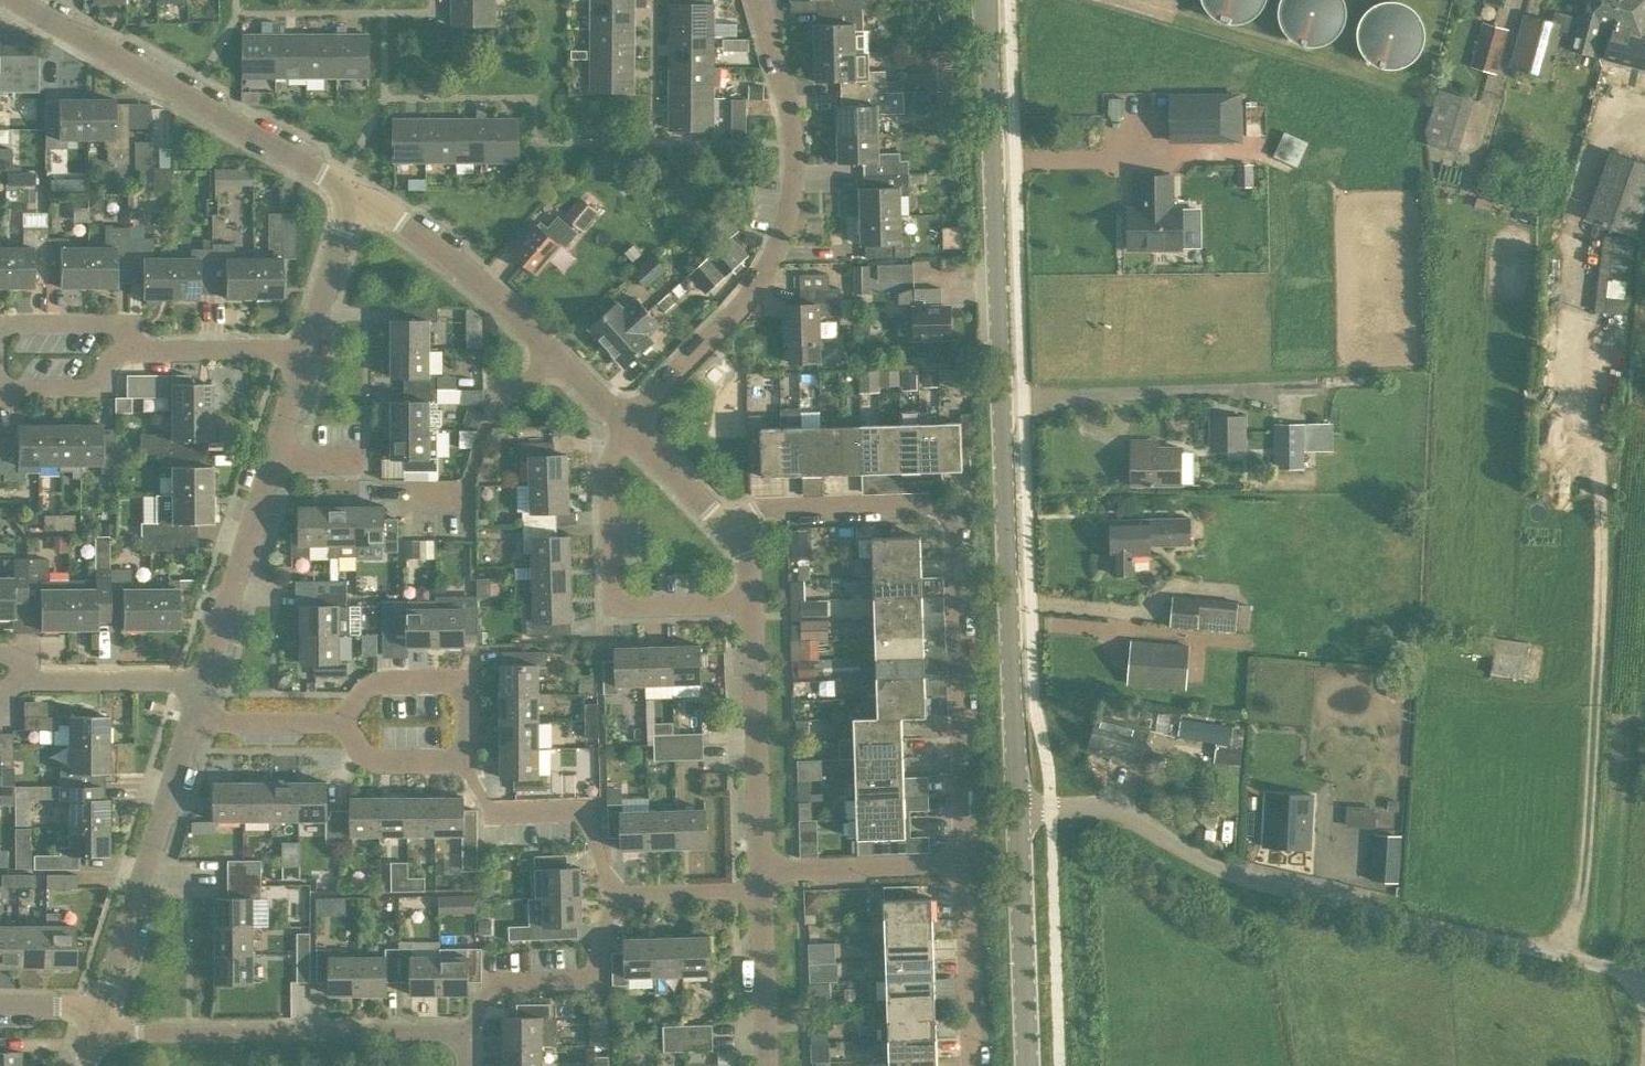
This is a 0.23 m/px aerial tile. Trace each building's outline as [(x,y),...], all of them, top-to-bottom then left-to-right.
[(452,24),(494,24),(494,0),(452,0),(452,24)] [(591,29),(633,29),(633,0),(591,0),(591,29)] [(671,36),(712,36),(712,0),(676,0),(676,4),(671,4),(671,36)] [(818,11),(876,9),(876,0),(818,0),(818,11)] [(1203,3),(1204,6),(1206,9),(1208,12),(1212,15),(1215,17),(1217,19),(1220,20),(1223,22),(1227,23),(1230,23),(1232,23),(1236,23),(1239,23),(1242,22),(1246,21),(1249,19),(1252,18),(1255,16),(1258,13),(1260,11),(1262,8),(1264,5),(1266,1),(1266,0),(1201,0),(1203,3)] [(1294,39),(1297,41),(1299,42),(1302,43),(1304,44),(1309,45),(1313,45),(1317,45),(1320,44),(1322,43),(1327,42),(1330,40),(1332,39),(1334,36),(1336,35),(1339,31),(1340,29),(1341,27),(1342,25),(1344,22),(1345,19),(1345,16),(1345,13),(1345,10),(1345,8),(1345,6),(1344,4),(1344,1),(1343,0),(1281,0),(1280,3),(1279,6),(1279,9),(1279,11),(1279,13),(1279,15),(1279,19),(1280,22),(1282,25),(1283,28),(1284,30),(1285,31),(1287,34),(1290,37),(1294,39)] [(1395,0),(1388,0),(1384,1),(1381,1),(1378,3),(1376,4),(1372,6),(1368,9),(1365,13),(1363,15),(1362,17),(1361,19),(1360,21),(1359,23),(1359,25),(1358,28),(1358,31),(1358,35),(1358,37),(1358,39),(1359,42),(1359,44),(1361,48),(1363,53),(1365,54),(1366,56),(1369,60),(1372,62),(1376,64),(1380,66),(1382,66),(1385,67),(1389,68),(1393,68),(1398,67),(1400,67),(1405,65),(1409,63),(1412,61),(1416,58),(1419,54),(1421,51),(1423,47),(1424,44),(1425,41),(1425,39),(1425,36),(1425,33),(1425,31),(1425,29),(1425,26),(1424,23),(1423,21),(1422,18),(1420,15),(1419,13),(1417,12),(1414,8),(1410,5),(1406,3),(1403,2),(1398,0),(1395,0)] [(1612,28),(1620,0),(1588,0),(1583,18),(1555,11),(1552,21),(1524,14),(1509,66),(1548,77),(1559,36),(1572,39),(1569,49),(1594,56),(1603,25),(1612,28)] [(1612,28),(1622,30),(1613,66),(1644,74),(1644,37),(1640,36),(1644,18),(1644,0),(1620,0),(1612,28)] [(811,27),(807,30),(807,40),(811,43),(811,51),(815,51),(815,53),(855,52),(854,31),(864,31),(863,14),(876,14),(876,9),(818,11),(818,25),(815,25),(815,27),(811,27)] [(1483,21),(1470,66),(1496,73),(1509,29),(1483,21)] [(591,29),(591,59),(633,59),(633,29),(591,29)] [(307,35),(276,36),(277,78),(307,77),(307,35)] [(337,35),(307,35),(307,77),(337,77),(337,35)] [(368,35),(337,35),(337,77),(369,77),(368,35)] [(277,78),(276,36),(245,36),(245,78),(277,78)] [(671,36),(670,67),(713,68),(713,36),(671,36)] [(750,38),(737,38),(737,49),(749,50),(750,38)] [(936,52),(937,70),(955,69),(954,51),(936,52)] [(855,52),(815,53),(816,81),(841,80),(841,93),(886,92),(886,91),(886,70),(855,71),(855,52)] [(12,93),(12,58),(0,58),(0,93),(12,93)] [(12,93),(13,93),(25,93),(24,58),(12,58),(12,93)] [(24,58),(25,93),(38,93),(38,58),(24,58)] [(633,59),(591,59),(591,91),(633,91),(633,59)] [(670,67),(670,98),(712,98),(713,68),(670,67)] [(1424,131),(1427,144),(1457,154),(1475,99),(1439,88),(1424,131)] [(842,106),(838,106),(838,135),(878,134),(877,113),(904,113),(903,91),(886,91),(886,92),(841,93),(842,106)] [(13,103),(13,93),(12,93),(0,93),(0,103),(13,103)] [(1240,139),(1239,95),(1169,96),(1169,140),(1240,139)] [(712,98),(670,98),(670,129),(712,129),(712,98)] [(67,140),(86,140),(86,99),(57,100),(58,103),(44,104),(45,148),(67,148),(67,140)] [(86,99),(86,140),(104,140),(104,148),(106,148),(106,158),(112,164),(128,164),(128,103),(114,103),(114,99),(86,99)] [(732,99),(732,121),(745,121),(745,99),(732,99)] [(517,119),(486,120),(486,162),(517,162),(517,119)] [(426,162),(426,120),(394,120),(395,162),(426,162)] [(456,120),(426,120),(426,162),(456,162),(456,120)] [(486,120),(456,120),(456,162),(486,162),(486,120)] [(156,140),(157,128),(136,127),(135,138),(156,140)] [(838,136),(831,136),(831,153),(839,153),(839,163),(864,162),(864,175),(909,174),(909,160),(900,160),(900,153),(878,153),(878,134),(838,135),(838,136)] [(1281,158),(1297,165),(1304,150),(1307,141),(1290,134),(1281,158)] [(149,169),(149,142),(134,142),(134,169),(149,169)] [(12,170),(12,148),(0,148),(0,170),(12,170)] [(1586,218),(1634,236),(1644,206),(1644,165),(1609,152),(1586,218)] [(645,161),(645,175),(668,176),(668,161),(645,161)] [(1252,185),(1252,162),(1236,162),(1236,185),(1252,185)] [(171,191),(171,167),(154,167),(154,191),(171,191)] [(260,183),(260,167),(219,167),(219,183),(260,183)] [(7,186),(35,186),(35,173),(7,173),(7,186)] [(865,188),(861,188),(861,216),(900,215),(900,195),(909,195),(909,174),(864,175),(865,188)] [(1128,209),(1129,250),(1182,249),(1181,208),(1172,208),(1172,176),(1138,177),(1139,209),(1128,209)] [(579,195),(564,213),(583,229),(598,211),(579,195)] [(1477,196),(1474,206),(1491,211),(1494,201),(1477,196)] [(33,283),(46,283),(46,238),(47,238),(47,212),(22,212),(22,248),(4,248),(5,287),(33,287),(33,283)] [(253,259),(253,298),(281,298),(281,258),(281,214),(268,214),(268,250),(273,250),(273,259),(253,259)] [(900,215),(861,216),(862,245),(866,245),(866,257),(911,256),(911,234),(901,235),(900,215)] [(540,222),(514,254),(537,272),(563,241),(567,245),(578,232),(559,216),(548,229),(540,222)] [(115,283),(128,283),(127,226),(104,226),(104,248),(87,248),(87,288),(115,288),(115,283)] [(127,226),(128,283),(143,283),(143,298),(146,298),(146,302),(148,304),(158,304),(161,301),(161,298),(171,298),(171,259),(153,259),(153,237),(143,237),(143,228),(128,228),(128,226),(127,226)] [(950,246),(965,247),(965,227),(951,227),(950,246)] [(1595,310),(1623,313),(1631,236),(1603,233),(1595,310)] [(60,288),(87,288),(87,248),(68,248),(68,238),(47,238),(46,238),(46,283),(60,283),(60,288)] [(728,239),(689,275),(706,294),(745,258),(728,239)] [(190,259),(171,259),(171,298),(199,298),(199,293),(212,293),(212,243),(211,243),(211,248),(190,248),(190,259)] [(212,243),(212,293),(225,293),(225,298),(253,298),(253,259),(234,259),(234,243),(212,243)] [(635,275),(648,290),(670,270),(656,255),(635,275)] [(870,265),(854,265),(854,293),(870,293),(870,265)] [(802,303),(784,304),(786,344),(789,344),(789,363),(822,363),(822,343),(821,314),(841,314),(842,323),(853,323),(852,299),(841,299),(841,288),(830,288),(830,273),(801,274),(802,303)] [(914,314),(898,314),(898,335),(915,334),(915,338),(949,337),(948,306),(941,306),(941,305),(941,292),(941,287),(915,288),(915,286),(907,289),(898,293),(898,294),(898,304),(914,304),(914,307),(914,314)] [(591,329),(608,347),(619,337),(648,311),(636,298),(623,309),(618,304),(591,329)] [(392,321),(392,349),(430,349),(430,321),(438,321),(438,306),(404,306),(404,321),(392,321)] [(473,345),(489,345),(489,311),(474,310),(473,345)] [(619,337),(608,347),(625,366),(652,341),(647,335),(659,324),(648,311),(619,337)] [(392,349),(392,377),(405,377),(405,390),(438,389),(438,375),(430,375),(430,349),(392,349)] [(879,392),(878,371),(859,372),(860,392),(879,392)] [(899,371),(878,371),(879,392),(900,391),(899,371)] [(447,401),(490,402),(491,388),(464,387),(464,374),(448,373),(447,401)] [(171,393),(171,413),(211,413),(211,383),(189,383),(189,375),(126,375),(126,398),(162,398),(162,393),(171,393)] [(392,402),(392,430),(438,430),(438,428),(442,425),(442,409),(438,409),(429,409),(429,402),(438,402),(438,389),(405,390),(405,402),(392,402)] [(468,407),(463,423),(479,428),(484,412),(468,407)] [(809,409),(808,421),(825,421),(826,410),(809,409)] [(1574,484),(1575,411),(1551,411),(1551,484),(1574,484)] [(960,421),(940,422),(942,471),(963,470),(962,462),(974,462),(972,421),(972,412),(960,413),(960,421)] [(162,431),(162,453),(207,453),(207,440),(211,440),(211,413),(171,413),(171,431),(162,431)] [(783,476),(781,427),(762,428),(761,415),(748,415),(750,464),(762,463),(762,477),(783,476)] [(1209,415),(1209,451),(1247,451),(1246,415),(1209,415)] [(940,422),(920,423),(922,472),(942,471),(940,422)] [(900,423),(880,424),(882,473),(902,472),(900,423)] [(920,423),(900,423),(902,472),(922,472),(920,423)] [(1333,423),(1274,423),(1274,468),(1304,468),(1304,451),(1333,450),(1333,423)] [(4,474),(2,474),(2,480),(24,480),(24,472),(38,472),(38,465),(39,465),(39,424),(17,424),(17,438),(4,438),(4,474)] [(59,424),(39,424),(39,465),(59,465),(59,424)] [(80,424),(59,424),(59,465),(59,470),(72,470),(72,478),(80,478),(80,465),(80,424)] [(101,424),(80,424),(80,465),(101,465),(101,473),(115,473),(115,429),(101,429),(101,424)] [(880,424),(860,425),(862,474),(882,473),(880,424)] [(841,425),(821,426),(823,475),(842,474),(841,425)] [(860,425),(841,425),(842,474),(862,474),(860,425)] [(821,426),(801,427),(802,476),(823,475),(821,426)] [(801,427),(781,427),(783,476),(802,476),(801,427)] [(392,430),(392,458),(405,458),(405,471),(438,472),(438,457),(438,430),(392,430)] [(139,433),(139,453),(162,453),(162,433),(139,433)] [(530,457),(531,485),(569,484),(568,455),(555,455),(555,441),(521,442),(522,457),(530,457)] [(1181,449),(1159,448),(1159,453),(1131,453),(1131,485),(1181,485),(1181,484),(1178,484),(1178,454),(1181,454),(1181,449)] [(171,474),(171,494),(211,494),(211,466),(207,466),(207,453),(162,453),(162,475),(171,474)] [(523,511),(524,525),(557,524),(557,512),(570,512),(569,484),(531,485),(532,511),(523,511)] [(140,522),(140,536),(197,536),(197,524),(211,524),(211,494),(171,494),(171,513),(156,513),(156,522),(140,522)] [(328,507),(329,544),(329,557),(357,556),(356,544),(356,506),(344,506),(342,501),(332,501),(330,506),(328,507)] [(385,506),(356,506),(356,544),(384,543),(384,551),(399,551),(398,518),(385,518),(385,506)] [(292,542),(292,557),(310,557),(310,545),(329,544),(328,507),(318,507),(304,507),(301,507),(301,510),(296,512),(294,516),(294,521),(296,525),(301,527),(301,541),(292,542)] [(59,530),(59,515),(43,515),(44,530),(59,530)] [(74,515),(59,515),(59,530),(74,530),(74,515)] [(1169,541),(1169,545),(1190,545),(1190,519),(1150,519),(1150,520),(1111,521),(1112,556),(1114,556),(1114,575),(1134,575),(1134,556),(1150,556),(1150,542),(1169,541)] [(533,552),(534,566),(572,565),(571,536),(558,537),(557,524),(524,525),(525,552),(533,552)] [(872,536),(873,557),(921,556),(921,535),(872,536)] [(197,536),(140,536),(140,549),(197,549),(197,536)] [(434,541),(405,541),(405,558),(434,558),(434,541)] [(873,557),(873,577),(922,576),(921,556),(873,557)] [(27,629),(26,558),(2,559),(2,579),(0,579),(0,617),(12,616),(12,628),(27,629)] [(26,558),(27,629),(39,629),(39,630),(68,630),(67,579),(48,580),(48,558),(26,558)] [(795,559),(795,580),(810,579),(810,559),(795,559)] [(534,592),(534,594),(573,592),(572,565),(534,566),(534,578),(515,578),(516,593),(534,592)] [(87,579),(67,579),(68,630),(96,630),(96,624),(108,624),(108,567),(87,568),(87,579)] [(109,567),(108,567),(108,624),(121,624),(121,630),(150,630),(150,589),(130,590),(130,568),(109,569),(109,567)] [(873,577),(874,597),(922,596),(922,576),(873,577)] [(167,589),(150,589),(150,630),(178,629),(178,589),(201,589),(205,578),(179,578),(179,579),(167,579),(167,589)] [(477,578),(478,595),(491,595),(491,578),(477,578)] [(314,580),(314,593),(347,592),(347,579),(314,580)] [(314,593),(314,605),(340,605),(340,606),(350,606),(350,605),(347,605),(347,592),(314,593)] [(573,592),(534,594),(535,606),(526,606),(527,635),(571,634),(571,621),(573,621),(573,592)] [(477,595),(437,596),(438,647),(465,647),(465,632),(478,632),(477,595)] [(423,600),(396,600),(397,635),(409,635),(410,647),(438,647),(437,596),(436,596),(436,609),(423,609),(423,600)] [(874,597),(875,618),(923,616),(922,596),(874,597)] [(1170,626),(1236,632),(1239,601),(1172,596),(1170,626)] [(382,600),(383,635),(397,635),(396,600),(382,600)] [(340,605),(314,605),(302,605),(302,662),(315,662),(314,676),(348,675),(347,662),(340,662),(340,634),(340,633),(350,633),(350,606),(340,606),(340,605)] [(875,618),(875,636),(924,635),(923,616),(875,618)] [(801,620),(801,639),(822,639),(821,619),(801,620)] [(875,636),(876,656),(924,655),(924,635),(875,636)] [(1491,673),(1523,679),(1529,643),(1497,637),(1491,673)] [(1188,646),(1132,641),(1129,682),(1184,687),(1188,646)] [(700,644),(672,645),(673,684),(702,683),(700,644)] [(672,645),(644,647),(645,685),(673,684),(672,645)] [(645,685),(644,647),(617,648),(617,661),(603,661),(604,694),(618,693),(618,687),(645,685)] [(500,665),(501,694),(540,693),(540,674),(547,674),(547,651),(503,651),(503,665),(500,665)] [(876,656),(876,677),(925,676),(924,655),(876,656)] [(815,659),(801,660),(801,677),(815,677),(815,659)] [(876,677),(877,696),(926,695),(925,676),(876,677)] [(501,694),(501,721),(540,721),(540,693),(501,694)] [(853,716),(853,717),(902,716),(902,717),(926,716),(926,695),(877,696),(878,716),(853,716)] [(69,726),(69,746),(108,746),(108,716),(69,716),(69,717),(46,716),(46,701),(24,701),(23,730),(60,731),(60,726),(69,726)] [(1149,729),(1125,723),(1129,709),(1102,702),(1099,715),(1089,750),(1139,765),(1149,729)] [(585,703),(586,720),(599,720),(599,703),(585,703)] [(853,717),(854,738),(903,736),(902,717),(902,716),(853,717)] [(1173,737),(1242,747),(1245,727),(1176,718),(1173,737)] [(599,720),(586,720),(586,737),(599,736),(599,720)] [(501,721),(501,749),(540,749),(540,721),(501,721)] [(703,733),(671,734),(671,747),(703,746),(703,733)] [(654,735),(654,748),(671,747),(671,734),(654,735)] [(854,738),(855,758),(904,756),(903,736),(854,738)] [(56,785),(56,786),(105,786),(105,774),(108,774),(108,746),(69,746),(69,764),(58,764),(58,785),(56,785)] [(703,746),(671,747),(671,760),(704,759),(703,746)] [(671,747),(654,748),(654,760),(671,760),(671,747)] [(540,749),(501,749),(501,778),(514,778),(514,791),(548,790),(548,776),(540,776),(540,749)] [(855,758),(855,777),(904,776),(904,756),(855,758)] [(805,799),(831,798),(830,759),(803,760),(805,799)] [(13,804),(13,766),(0,766),(0,804),(13,804)] [(905,795),(904,776),(855,777),(845,778),(846,798),(856,797),(905,795)] [(215,822),(244,822),(244,782),(215,782),(215,822)] [(244,822),(272,822),(272,782),(244,782),(244,822)] [(272,822),(300,821),(300,782),(272,782),(272,822)] [(326,843),(341,842),(340,810),(329,810),(328,782),(300,782),(300,821),(326,821),(326,843)] [(69,807),(69,828),(108,828),(108,799),(105,799),(105,786),(56,786),(56,800),(59,800),(59,807),(69,807)] [(1262,846),(1311,848),(1314,796),(1265,793),(1262,846)] [(856,797),(857,817),(905,815),(905,795),(856,797)] [(353,837),(381,836),(380,797),(352,797),(352,810),(340,810),(341,842),(353,842),(353,837)] [(381,836),(408,836),(408,797),(380,797),(381,836)] [(408,836),(436,836),(436,797),(408,797),(408,836)] [(436,797),(436,836),(463,836),(463,843),(477,843),(476,810),(464,810),(464,797),(436,797)] [(822,799),(804,800),(807,855),(825,853),(822,799)] [(1351,823),(1382,825),(1384,805),(1353,803),(1351,823)] [(651,849),(650,811),(622,812),(622,804),(607,804),(608,837),(622,837),(623,850),(651,849)] [(706,808),(677,810),(679,848),(707,847),(706,808)] [(677,810),(650,811),(651,849),(679,848),(677,810)] [(905,815),(857,817),(857,838),(873,837),(873,853),(912,853),(911,828),(906,828),(905,815)] [(108,828),(69,828),(69,847),(59,847),(59,855),(33,855),(33,869),(78,869),(78,857),(108,857),(108,828)] [(1400,836),(1374,835),(1371,879),(1397,880),(1400,836)] [(13,847),(0,847),(0,865),(13,865),(13,847)] [(543,870),(544,897),(583,896),(582,867),(567,868),(566,855),(534,856),(534,870),(543,870)] [(229,862),(229,874),(262,874),(262,862),(229,862)] [(283,878),(300,879),(300,865),(283,865),(283,878)] [(1,887),(18,887),(18,874),(1,874),(1,887)] [(18,874),(18,887),(35,887),(35,874),(18,874)] [(45,888),(77,888),(77,874),(46,874),(45,888)] [(229,874),(229,886),(262,886),(262,874),(229,874)] [(409,890),(409,877),(391,877),(392,891),(409,890)] [(425,877),(409,877),(409,890),(425,890),(425,877)] [(918,885),(883,886),(884,898),(884,920),(933,918),(933,896),(919,897),(918,885)] [(216,899),(216,927),(255,927),(255,901),(262,901),(262,886),(229,886),(229,899),(216,899)] [(474,894),(462,895),(462,912),(474,912),(474,894)] [(352,912),(352,895),(321,896),(321,913),(352,912)] [(584,924),(583,896),(544,897),(545,926),(580,925),(584,924)] [(933,918),(884,920),(885,940),(934,938),(933,918)] [(510,925),(510,940),(532,939),(531,926),(531,925),(510,925)] [(18,967),(18,926),(0,926),(0,967),(18,967)] [(47,926),(18,926),(18,967),(47,966),(47,926)] [(75,926),(47,926),(47,966),(75,966),(75,926)] [(216,927),(216,955),(255,955),(255,927),(216,927)] [(297,932),(297,951),(310,951),(310,932),(297,932)] [(710,935),(682,936),(683,975),(712,974),(710,935)] [(682,936),(654,937),(655,976),(683,975),(682,936)] [(655,976),(654,937),(625,938),(626,951),(612,951),(613,984),(627,984),(627,978),(655,976)] [(885,940),(886,960),(935,958),(934,938),(885,940)] [(843,939),(814,941),(817,995),(845,993),(843,939)] [(359,996),(359,957),(359,942),(317,942),(317,981),(331,981),(331,996),(359,996)] [(385,957),(359,957),(359,996),(387,996),(387,981),(400,981),(400,948),(385,948),(385,957)] [(412,948),(400,948),(400,981),(412,981),(412,995),(441,995),(441,956),(412,956),(412,948)] [(467,956),(441,956),(441,995),(469,995),(469,981),(481,981),(481,948),(467,948),(467,956)] [(310,951),(297,951),(297,981),(311,981),(310,951)] [(255,955),(216,955),(216,983),(255,983),(255,955)] [(886,960),(886,980),(935,978),(935,958),(886,960)] [(886,980),(887,999),(936,997),(935,978),(886,980)] [(887,999),(888,1020),(937,1018),(936,997),(887,999)] [(505,1019),(505,1047),(544,1047),(543,1019),(550,1018),(550,1003),(517,1004),(517,1019),(505,1019)] [(598,1041),(615,1041),(615,1007),(599,1007),(598,1041)] [(888,1020),(889,1039),(938,1038),(937,1018),(888,1020)] [(712,1024),(681,1025),(682,1038),(713,1037),(712,1024)] [(663,1026),(664,1039),(682,1038),(681,1025),(663,1026)] [(713,1037),(682,1038),(682,1050),(713,1049),(713,1037)] [(682,1038),(664,1039),(664,1051),(682,1050),(682,1038)] [(889,1039),(889,1060),(938,1058),(938,1038),(889,1039)] [(505,1065),(544,1065),(544,1047),(505,1047),(505,1065)] [(20,1052),(0,1052),(0,1065),(20,1065),(20,1052)] [(595,1056),(596,1065),(609,1065),(609,1055),(595,1056)]
